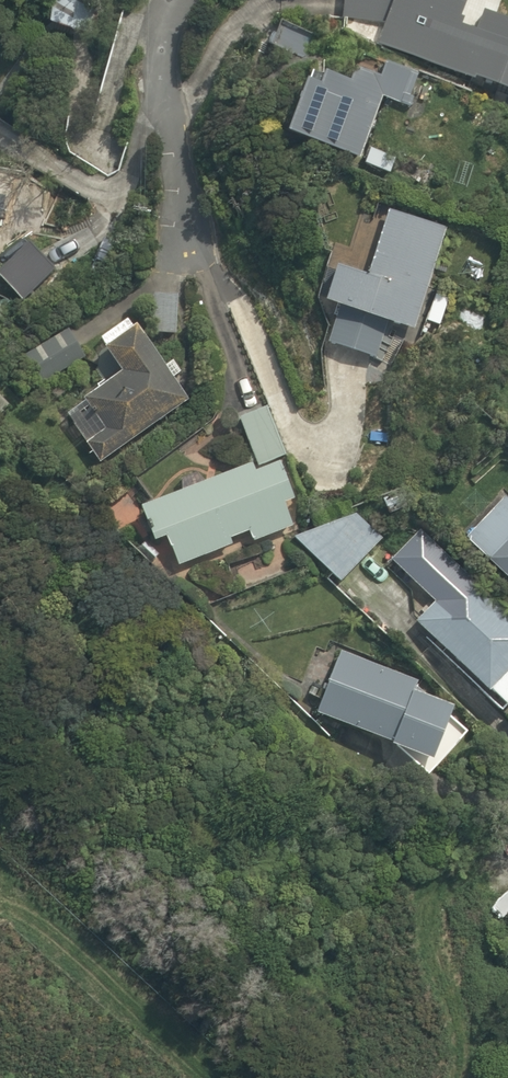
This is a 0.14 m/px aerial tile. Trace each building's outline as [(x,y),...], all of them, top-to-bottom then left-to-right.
[(45,17),(82,27),(89,0),(49,0),(45,17)] [(376,45),(472,82),(473,79),(507,92),(507,23),(481,12),(474,32),(459,26),(462,19),(459,18),(466,0),(343,0),(342,18),(384,22),(376,45)] [(313,38),(278,25),(269,47),(305,60),(313,38)] [(358,162),(381,98),(408,108),(412,99),(409,98),(417,76),(383,64),(378,79),(353,70),(348,83),(323,74),(322,77),(309,72),(306,81),(303,79),(283,134),(358,162)] [(363,165),(388,175),(394,159),(369,150),(363,165)] [(366,277),(335,267),(322,303),(343,310),(333,343),(373,356),(383,322),(412,332),(445,230),(387,211),(366,277)] [(55,270),(36,252),(4,284),(22,302),(55,270)] [(439,326),(448,299),(435,294),(426,322),(439,326)] [(177,296),(152,295),(151,334),(175,335),(177,296)] [(99,464),(187,401),(171,380),(179,374),(171,362),(162,368),(133,328),(131,330),(125,321),(99,339),(106,348),(101,351),(118,374),(81,402),(82,404),(64,417),(85,444),(84,445),(99,464)] [(42,384),(84,359),(67,331),(25,356),(42,384)] [(0,399),(0,420),(1,421),(12,409),(0,399)] [(257,468),(286,455),(266,409),(238,420),(257,468)] [(282,505),(292,501),(277,463),(254,472),(250,465),(138,508),(152,543),(164,539),(176,568),(231,546),(229,540),(247,533),(252,543),(292,527),(282,505)] [(398,494),(382,499),(388,515),(403,510),(398,494)] [(507,584),(507,503),(503,499),(464,540),(507,584)] [(339,583),(382,539),(355,515),(292,538),(339,583)] [(427,636),(425,639),(498,714),(507,704),(507,618),(449,562),(422,590),(433,601),(413,622),(427,636)] [(425,778),(465,733),(447,716),(450,709),(429,701),(414,687),(416,682),(340,652),(314,715),(388,745),(387,748),(398,752),(425,778)]
